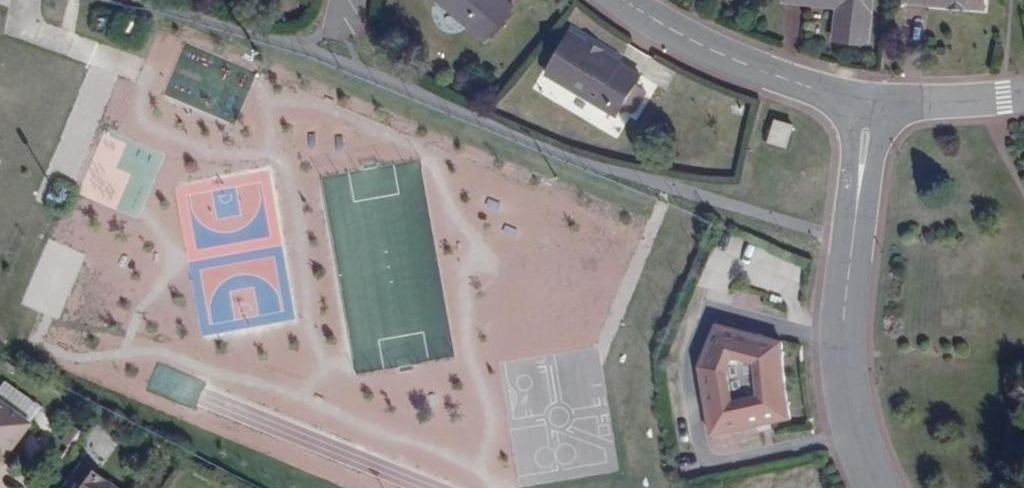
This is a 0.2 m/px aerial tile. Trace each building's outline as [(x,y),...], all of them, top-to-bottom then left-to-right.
[(484,38),(512,5),(506,0),(438,0),(484,38)] [(783,1),(834,9),(832,40),(867,45),(872,0),(783,0),(783,1)] [(641,75),(571,33),(547,73),(616,115),(622,105),(633,111),(646,90),(635,84),(641,75)] [(791,124),(774,119),(768,141),(786,146),(791,124)] [(791,343),(719,314),(701,358),(714,436),(794,419),(793,415),(792,408),(792,396),(791,386),(791,374),(791,363),(791,352),(791,343)] [(6,459),(31,425),(28,423),(40,407),(7,383),(0,393),(0,455),(6,459)] [(85,466),(68,487),(115,487),(85,466)]
